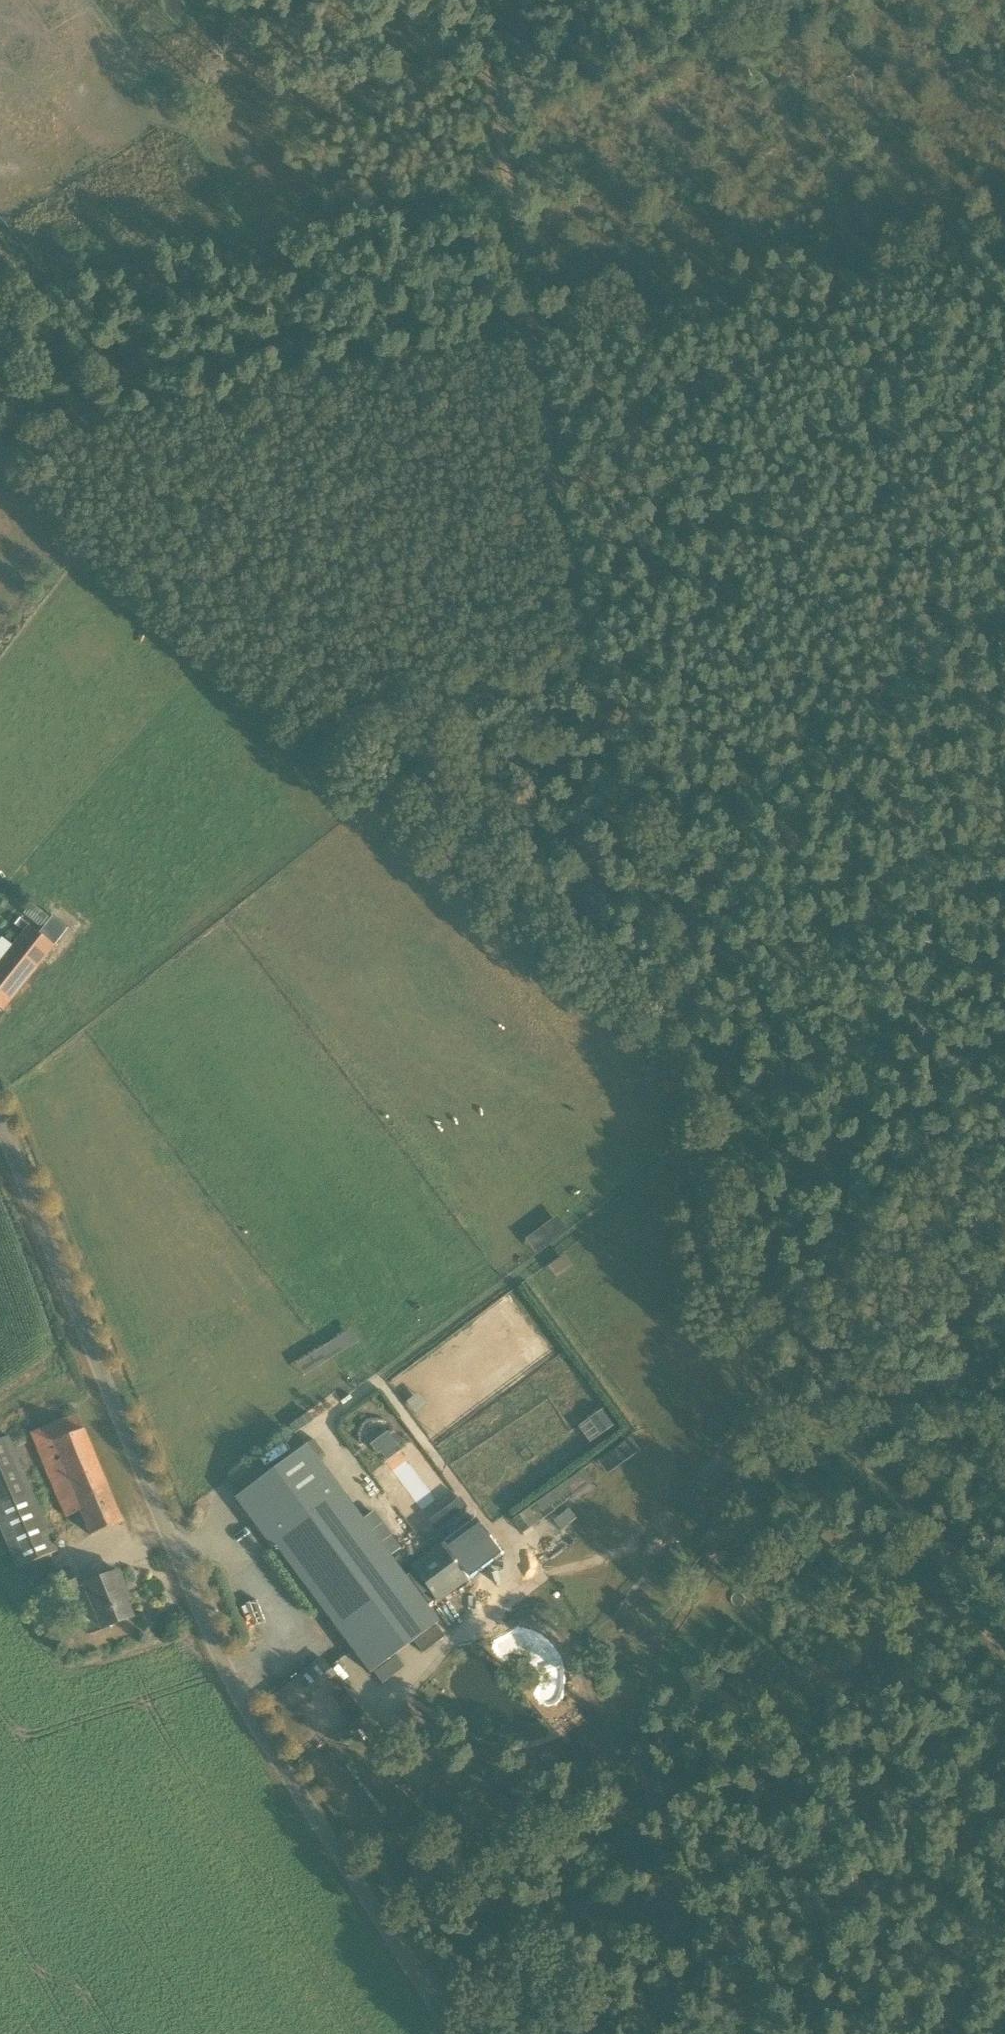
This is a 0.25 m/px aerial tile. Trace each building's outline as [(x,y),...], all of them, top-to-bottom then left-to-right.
[(55,944),(29,925),(23,932),(0,962),(0,1009),(3,1011),(55,944)] [(122,1522),(76,1414),(30,1436),(66,1520),(81,1513),(91,1537),(122,1522)] [(16,1568),(55,1552),(8,1436),(0,1440),(0,1529),(16,1568)] [(405,1577),(306,1445),(235,1498),(272,1547),(275,1545),(370,1673),(438,1622),(426,1606),(433,1601),(434,1603),(436,1601),(502,1554),(476,1518),(410,1567),(413,1571),(405,1577)] [(610,1450),(594,1460),(600,1469),(616,1460),(610,1450)] [(581,1468),(509,1517),(521,1534),(592,1485),(581,1468)] [(102,1629),(132,1617),(122,1592),(126,1591),(118,1571),(84,1585),(102,1629)] [(54,1597),(78,1588),(72,1572),(48,1581),(54,1597)] [(308,1694),(324,1682),(334,1674),(321,1658),(296,1678),(308,1694)] [(401,1766),(387,1766),(387,1780),(401,1780),(401,1766)]
